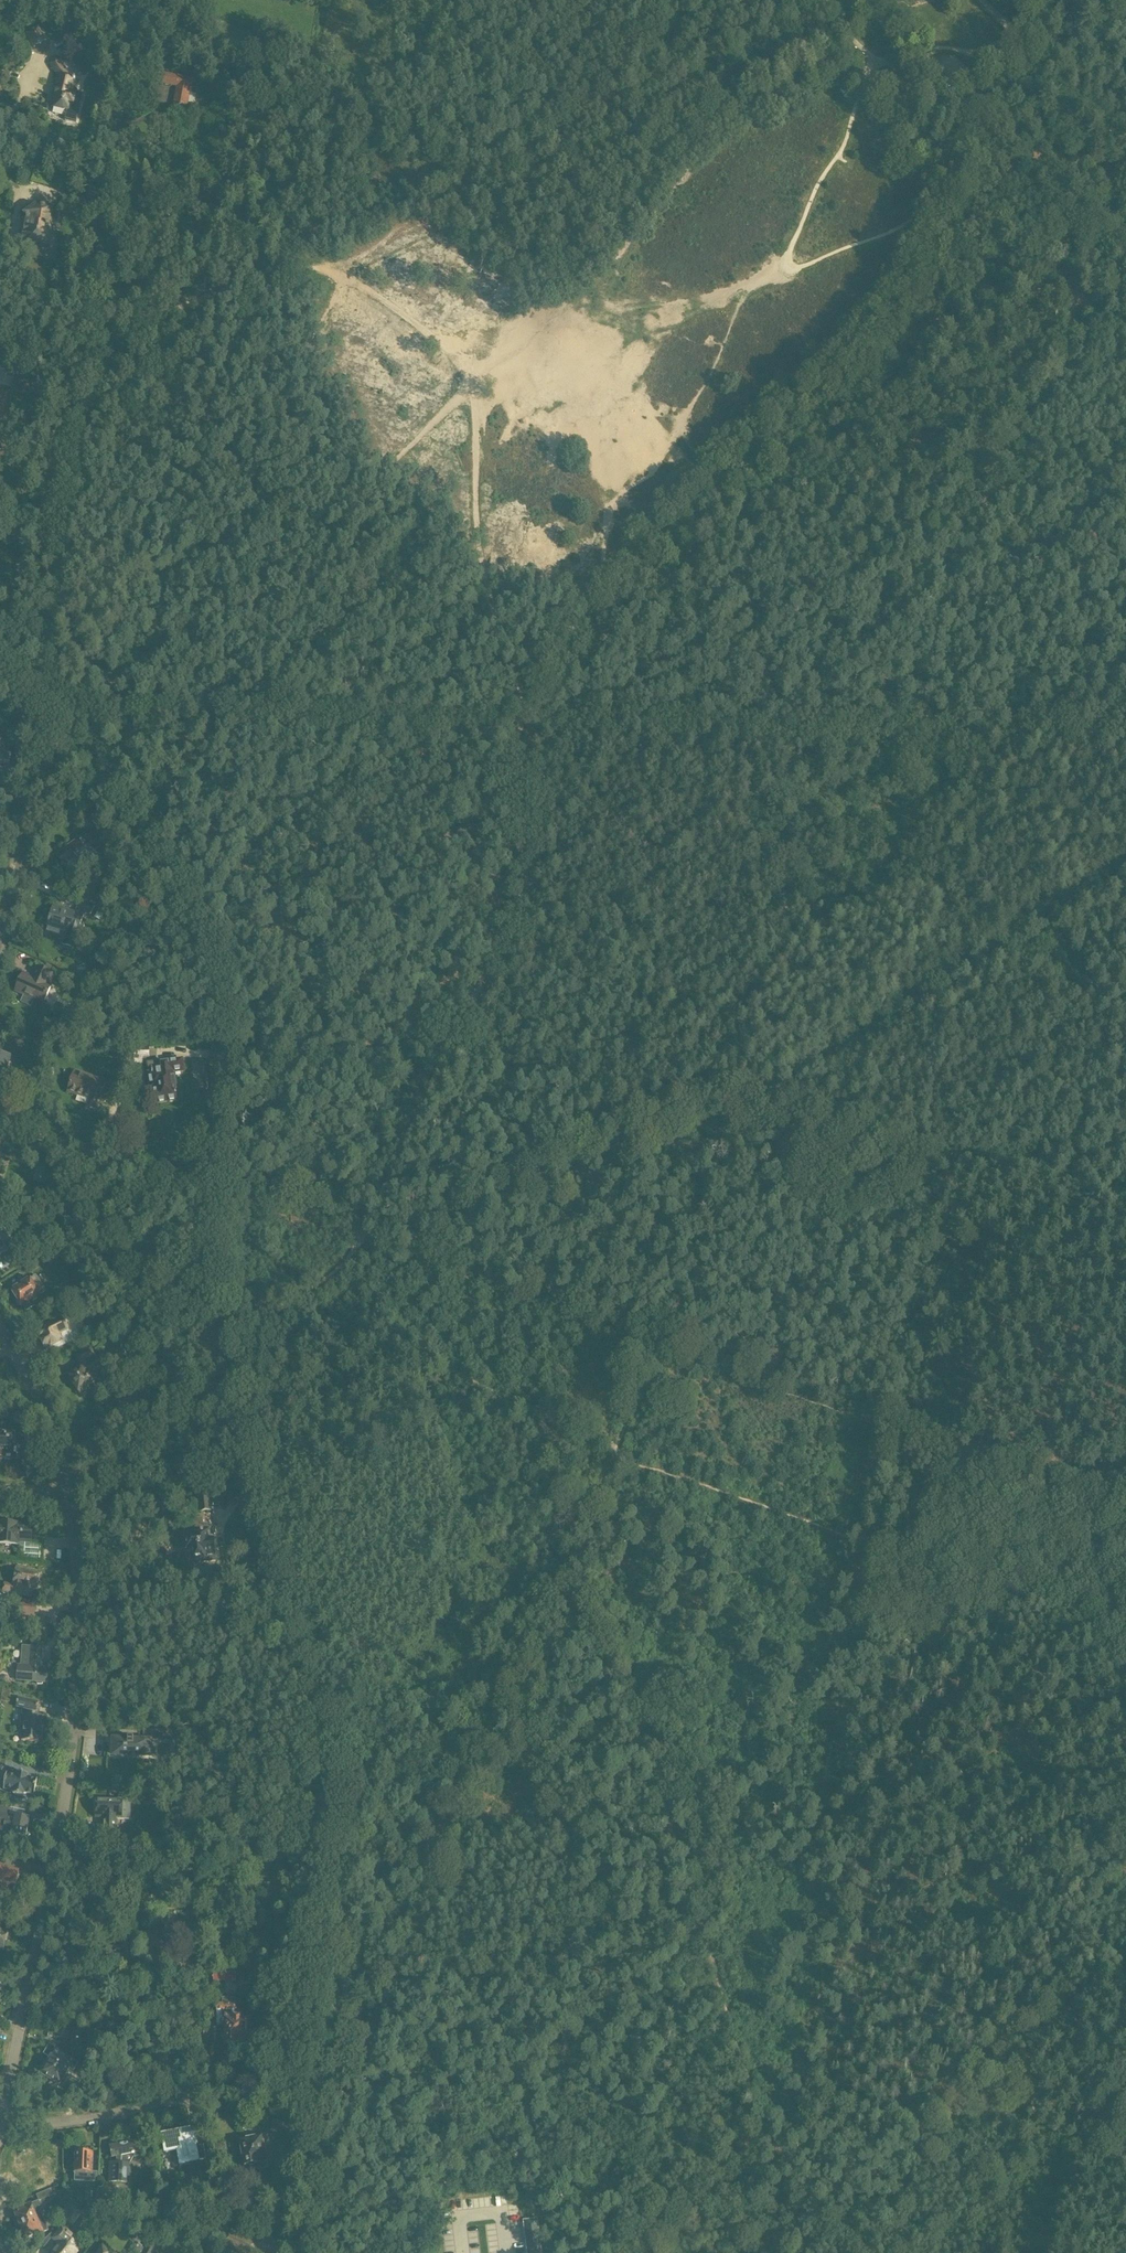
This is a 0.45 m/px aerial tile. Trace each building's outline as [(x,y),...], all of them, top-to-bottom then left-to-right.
[(160,38),(164,26),(146,20),(142,32),(160,38)] [(34,48),(46,40),(39,27),(26,35),(34,48)] [(193,53),(198,36),(188,33),(183,50),(193,53)] [(67,38),(66,42),(68,45),(72,46),(75,44),(76,40),(74,37),(70,36),(67,38)] [(51,65),(58,77),(52,108),(68,111),(65,121),(77,124),(84,95),(75,93),(75,92),(73,92),(75,84),(74,84),(70,77),(68,77),(59,61),(55,60),(52,62),(51,65)] [(92,72),(96,73),(99,70),(99,67),(96,64),(93,64),(90,66),(90,70),(92,72)] [(193,80),(159,73),(157,83),(177,87),(174,106),(187,108),(188,103),(194,104),(196,95),(191,94),(193,80)] [(109,83),(100,81),(98,93),(106,95),(109,83)] [(937,111),(954,110),(954,101),(937,101),(937,111)] [(219,167),(222,154),(213,152),(211,166),(219,167)] [(79,200),(81,206),(87,203),(85,197),(79,200)] [(44,209),(45,207),(38,206),(37,208),(34,207),(26,213),(31,221),(30,233),(27,233),(25,245),(41,247),(41,251),(51,252),(54,231),(51,231),(54,210),(44,209)] [(5,765),(5,763),(9,764),(11,755),(7,754),(9,746),(0,744),(0,764),(5,765)] [(6,815),(4,823),(13,825),(15,817),(6,815)] [(63,861),(74,853),(83,865),(108,847),(95,829),(58,855),(63,861)] [(96,905),(100,897),(87,890),(82,898),(96,905)] [(91,915),(95,907),(82,900),(77,907),(91,915)] [(83,931),(85,925),(82,923),(84,916),(53,906),(47,926),(62,931),(63,927),(69,929),(64,946),(65,946),(64,948),(73,950),(73,949),(74,949),(79,932),(83,931)] [(47,985),(52,974),(39,968),(34,979),(24,975),(24,974),(16,991),(45,1003),(52,987),(47,985)] [(17,1031),(19,1025),(10,1022),(8,1028),(17,1031)] [(70,1036),(74,1028),(62,1024),(59,1032),(70,1036)] [(33,1059),(43,1062),(51,1037),(37,1032),(34,1042),(38,1044),(33,1059)] [(135,1064),(143,1064),(143,1058),(149,1058),(149,1046),(135,1047),(135,1064)] [(9,1056),(0,1053),(0,1080),(1,1081),(2,1075),(3,1076),(9,1056)] [(124,1086),(130,1067),(129,1066),(131,1060),(125,1058),(116,1084),(124,1086)] [(155,1062),(148,1063),(151,1086),(150,1086),(155,1090),(156,1101),(157,1103),(157,1104),(158,1105),(159,1104),(175,1102),(176,1102),(178,1100),(178,1098),(175,1074),(180,1073),(181,1069),(181,1063),(178,1059),(164,1061),(164,1064),(156,1065),(155,1062)] [(79,1080),(74,1078),(76,1071),(75,1070),(68,1092),(90,1100),(88,1106),(97,1109),(107,1081),(96,1077),(94,1082),(89,1080),(91,1077),(81,1073),(79,1080)] [(45,1185),(49,1172),(38,1168),(33,1181),(45,1185)] [(6,1254),(11,1261),(21,1255),(15,1246),(14,1247),(8,1238),(13,1234),(5,1222),(1,1224),(0,1223),(0,1258),(6,1254)] [(49,1264),(60,1257),(55,1249),(44,1257),(49,1264)] [(16,1290),(12,1292),(18,1300),(17,1303),(18,1305),(21,1305),(22,1307),(24,1306),(27,1311),(35,1306),(32,1301),(46,1292),(36,1276),(25,1284),(23,1281),(14,1286),(16,1290)] [(74,1298),(76,1291),(67,1288),(65,1295),(74,1298)] [(89,1319),(98,1311),(92,1304),(82,1312),(84,1315),(85,1314),(89,1319)] [(112,1330),(124,1324),(117,1312),(105,1318),(112,1330)] [(65,1345),(62,1341),(53,1322),(47,1324),(49,1327),(39,1332),(42,1338),(41,1339),(46,1349),(55,1345),(57,1349),(65,1345)] [(96,1358),(90,1348),(76,1357),(82,1367),(77,1370),(75,1367),(68,1371),(71,1376),(74,1381),(73,1382),(82,1395),(90,1390),(87,1387),(95,1382),(90,1374),(92,1373),(107,1362),(102,1354),(96,1358)] [(16,1450),(14,1450),(15,1435),(6,1435),(6,1432),(0,1432),(0,1460),(4,1460),(5,1459),(13,1459),(16,1459),(16,1450)] [(201,1512),(210,1511),(208,1495),(199,1496),(201,1512)] [(161,1511),(164,1502),(147,1496),(144,1505),(161,1511)] [(190,1549),(191,1558),(193,1558),(194,1561),(216,1558),(214,1541),(209,1541),(207,1525),(203,1525),(202,1518),(196,1519),(198,1534),(196,1535),(196,1538),(187,1539),(188,1550),(190,1549)] [(32,1525),(0,1523),(0,1544),(19,1545),(19,1543),(31,1543),(32,1525)] [(5,1584),(4,1593),(31,1598),(33,1588),(38,1588),(40,1575),(31,1573),(31,1570),(30,1569),(25,1568),(23,1569),(16,1568),(13,1585),(5,1584)] [(9,1610),(11,1597),(0,1595),(0,1608),(9,1610)] [(34,1617),(36,1601),(22,1600),(20,1615),(34,1617)] [(48,1674),(46,1672),(46,1669),(41,1668),(43,1645),(32,1644),(32,1648),(23,1647),(21,1665),(18,1665),(16,1681),(45,1683),(45,1679),(47,1678),(48,1674)] [(10,1703),(11,1690),(2,1690),(1,1702),(10,1703)] [(21,1723),(21,1725),(20,1732),(22,1733),(22,1741),(41,1743),(42,1734),(43,1734),(44,1725),(43,1725),(44,1717),(35,1716),(36,1711),(37,1712),(39,1703),(18,1699),(17,1708),(22,1709),(21,1715),(24,1715),(23,1724),(21,1723)] [(164,1730),(144,1729),(144,1740),(175,1741),(175,1759),(182,1759),(183,1731),(172,1730),(172,1728),(164,1728),(164,1730)] [(133,1741),(133,1738),(128,1738),(128,1741),(114,1741),(114,1756),(150,1757),(150,1742),(133,1741)] [(17,1776),(7,1774),(4,1790),(14,1792),(14,1795),(24,1797),(24,1794),(35,1796),(38,1780),(27,1778),(28,1775),(18,1773),(17,1776)] [(97,1800),(96,1818),(104,1818),(104,1822),(103,1822),(102,1837),(117,1837),(117,1819),(129,1820),(129,1801),(123,1801),(107,1800),(106,1797),(100,1797),(99,1800),(97,1800)] [(30,1819),(7,1815),(9,1809),(0,1807),(0,1826),(4,1827),(3,1832),(26,1837),(30,1819)] [(163,1835),(163,1842),(179,1843),(179,1835),(163,1835)] [(19,1872),(0,1868),(0,1900),(2,1900),(6,1883),(16,1885),(19,1872)] [(263,1911),(260,1900),(253,1902),(253,1904),(244,1907),(243,1905),(238,1906),(239,1909),(237,1909),(239,1918),(240,1918),(241,1920),(245,1919),(244,1917),(263,1911)] [(166,1926),(165,1941),(197,1942),(197,1929),(194,1929),(195,1918),(190,1918),(186,1925),(183,1925),(183,1927),(166,1926)] [(129,1945),(108,1945),(108,1953),(129,1953),(129,1945)] [(160,1968),(151,1973),(158,1985),(167,1980),(160,1968)] [(233,1983),(233,1970),(214,1969),(213,1982),(233,1983)] [(240,2017),(240,2015),(236,2015),(236,2014),(238,2014),(238,2010),(236,2010),(236,2004),(235,2004),(235,1997),(222,1997),(222,2004),(216,2004),(216,2010),(217,2010),(216,2025),(225,2025),(225,2044),(236,2045),(245,2045),(246,2040),(246,2020),(245,2020),(245,2017),(240,2017)] [(68,2039),(69,2031),(55,2030),(54,2037),(68,2039)] [(93,2048),(94,2036),(86,2036),(85,2047),(93,2048)] [(74,2071),(78,2064),(73,2061),(74,2060),(55,2049),(55,2048),(49,2045),(44,2054),(50,2058),(41,2074),(60,2085),(62,2081),(64,2080),(66,2077),(66,2074),(69,2068),(74,2071)] [(192,2131),(182,2133),(163,2137),(166,2151),(167,2153),(178,2151),(181,2165),(180,2166),(200,2162),(200,2161),(198,2162),(198,2160),(206,2159),(204,2146),(196,2147),(192,2131)] [(268,2168),(267,2160),(262,2136),(240,2141),(245,2166),(258,2164),(259,2170),(268,2168)] [(142,2155),(139,2141),(110,2148),(113,2158),(114,2158),(114,2163),(113,2163),(112,2183),(128,2183),(129,2164),(133,2157),(142,2155)] [(217,2153),(226,2151),(224,2143),(215,2145),(217,2153)] [(75,2181),(96,2182),(96,2172),(92,2172),(93,2153),(84,2153),(82,2151),(78,2151),(76,2153),(74,2153),(73,2174),(75,2174),(75,2181)] [(39,2201),(54,2195),(51,2189),(37,2195),(39,2201)] [(113,2212),(114,2199),(107,2199),(107,2194),(101,2194),(100,2212),(113,2212)] [(233,2212),(231,2199),(222,2201),(226,2223),(241,2220),(239,2211),(233,2212)] [(41,2206),(39,2201),(32,2205),(31,2204),(15,2211),(18,2218),(18,2220),(19,2222),(20,2224),(21,2226),(43,2217),(38,2207),(41,2206)] [(67,2218),(68,2218),(75,2211),(74,2210),(73,2206),(64,2209),(67,2218)] [(164,2210),(162,2223),(171,2224),(173,2211),(164,2210)] [(72,2221),(78,2213),(77,2212),(75,2211),(68,2218),(72,2221)] [(27,2240),(43,2233),(48,2231),(46,2224),(43,2217),(21,2226),(22,2228),(22,2229),(23,2231),(24,2233),(27,2240)] [(524,2221),(528,2252),(541,2252),(537,2220),(524,2221)] [(69,2232),(69,2231),(63,2226),(55,2236),(61,2241),(59,2244),(61,2245),(54,2252),(77,2252),(73,2249),(80,2240),(74,2235),(73,2236),(69,2232)] [(144,2252),(154,2252),(158,2246),(150,2241),(145,2251),(144,2252)] [(133,2245),(128,2252),(144,2252),(145,2251),(133,2245)]
